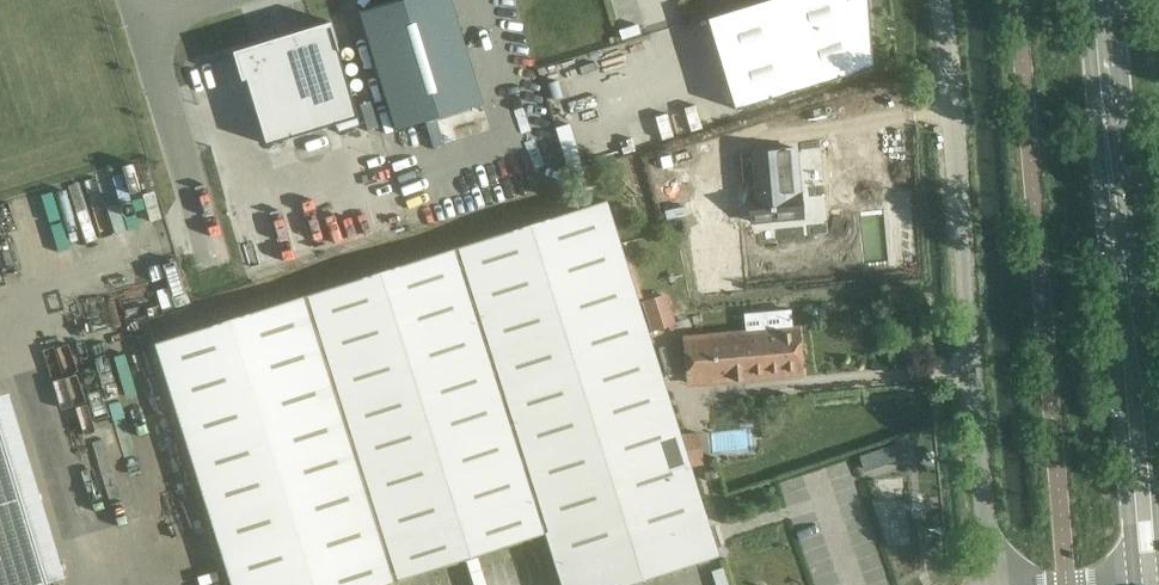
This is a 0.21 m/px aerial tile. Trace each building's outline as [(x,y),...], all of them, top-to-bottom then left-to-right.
[(394,129),(479,105),(448,0),(400,0),(359,12),(394,129)] [(866,0),(763,0),(704,18),(733,110),(872,66),(866,0)] [(360,125),(337,50),(338,50),(330,23),(330,21),(325,22),(326,24),(235,52),(242,75),(240,75),(241,79),(245,78),(265,144),(335,123),(338,132),(360,125)] [(782,164),(780,149),(752,151),(752,155),(748,155),(744,170),(754,170),(756,197),(748,197),(750,222),(799,217),(797,193),(800,193),(797,162),(782,164)] [(394,579),(544,531),(561,584),(620,584),(719,553),(606,198),(303,294),(155,341),(232,584),(373,584),(394,579)] [(728,257),(739,220),(692,204),(686,223),(696,227),(690,244),(707,250),(728,257)] [(665,294),(643,301),(652,332),(675,324),(665,294)] [(797,326),(684,337),(688,382),(801,372),(797,326)] [(46,581),(0,429),(0,584),(34,584),(46,581)]
